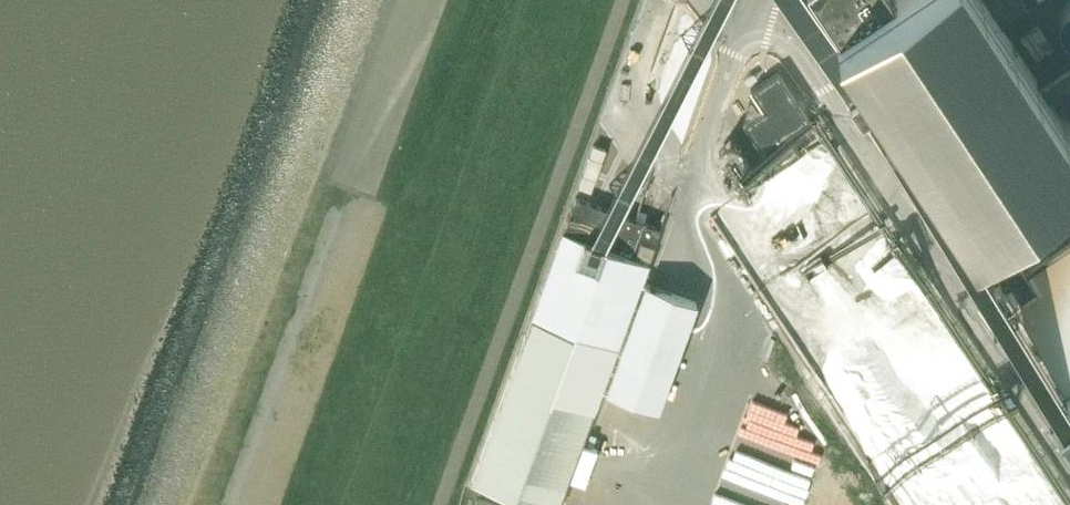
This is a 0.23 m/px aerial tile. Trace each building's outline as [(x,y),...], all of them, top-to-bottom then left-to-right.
[(1028,8),(1023,0),(791,0),(819,43),(836,32),(872,86),(850,101),(862,119),(884,104),(971,236),(1069,171),(1069,127),(1002,25),(1028,8)] [(1066,0),(1063,3),(1060,6),(1058,10),(1057,14),(1057,18),(1058,22),(1059,26),(1061,30),(1064,33),(1068,35),(1069,36),(1069,0),(1066,0)] [(646,2),(638,27),(662,34),(670,9),(646,2)] [(762,151),(810,119),(779,71),(751,90),(764,110),(744,123),(762,151)] [(536,504),(560,504),(649,262),(632,256),(639,237),(655,243),(660,229),(576,198),(473,482),(536,504)] [(640,240),(635,253),(649,257),(653,244),(640,240)] [(1004,285),(1069,385),(1069,242),(1004,285)] [(645,283),(607,390),(659,408),(697,302),(645,283)] [(785,443),(791,423),(688,390),(676,426),(721,441),(712,469),(733,476),(747,431),(785,443)] [(1056,411),(1069,433),(1069,402),(1056,411)] [(706,496),(688,493),(687,497),(673,494),(673,492),(648,487),(644,504),(704,504),(706,496)]
